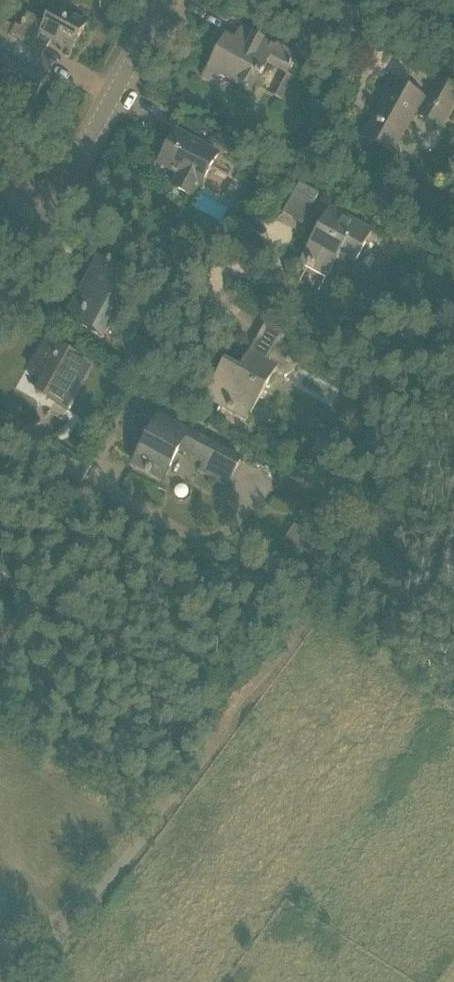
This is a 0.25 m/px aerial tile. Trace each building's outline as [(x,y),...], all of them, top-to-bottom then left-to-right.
[(71,52),(87,24),(55,7),(47,22),(28,13),(21,27),(16,25),(15,27),(3,21),(0,27),(0,32),(43,56),(43,55),(42,54),(47,46),(48,47),(51,41),(71,52)] [(202,77),(216,85),(220,77),(251,94),(267,64),(287,75),(275,96),(281,99),(294,76),(289,74),(299,53),(277,41),(275,44),(241,26),(235,38),(226,57),(216,52),(202,77)] [(41,90),(48,78),(35,70),(38,65),(37,64),(42,56),(43,56),(0,32),(0,51),(1,52),(0,53),(0,77),(5,80),(1,88),(33,106),(41,90)] [(381,147),(393,154),(415,115),(441,130),(453,106),(453,86),(438,77),(425,100),(390,80),(382,95),(386,97),(364,138),(381,147)] [(190,197),(193,199),(198,188),(200,189),(218,155),(177,132),(159,165),(179,176),(173,188),(190,197)] [(301,261),(318,271),(328,277),(339,257),(354,266),(374,230),(330,206),(329,209),(322,221),(325,222),(322,229),(319,227),(296,268),(297,269),(301,261)] [(169,242),(175,232),(164,226),(159,237),(169,242)] [(98,256),(64,317),(103,338),(136,277),(98,256)] [(205,397),(223,406),(248,420),(276,372),(281,375),(283,375),(284,375),(287,375),(289,375),(291,374),(292,372),(294,370),(296,364),(282,356),(279,348),(288,333),(267,321),(255,342),(243,364),(246,366),(242,372),(224,362),(208,391),(207,390),(205,394),(206,395),(205,397)] [(67,409),(77,391),(91,366),(46,340),(30,370),(45,378),(37,392),(67,409)] [(188,457),(202,465),(198,472),(227,487),(242,460),(159,416),(152,431),(135,430),(138,455),(134,464),(146,471),(145,472),(150,475),(150,473),(163,480),(164,477),(177,451),(188,457)]
